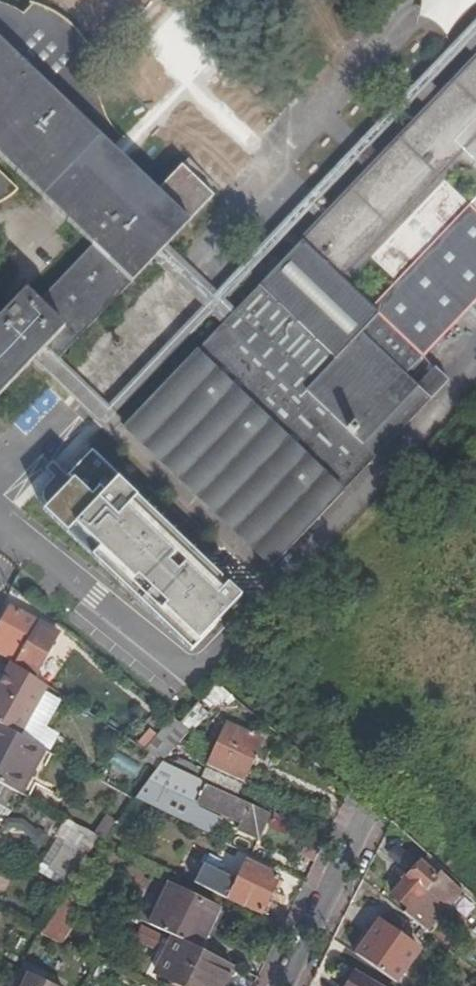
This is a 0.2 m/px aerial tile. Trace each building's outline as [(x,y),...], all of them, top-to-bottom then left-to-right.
[(153,260),(152,260),(167,244),(167,245),(213,197),(182,167),(157,192),(124,160),(116,168),(104,158),(122,139),(119,137),(116,133),(111,127),(107,120),(103,112),(101,105),(94,89),(87,75),(96,67),(97,68),(98,68),(91,51),(83,38),(74,28),(63,19),(53,12),(43,7),(35,4),(29,3),(28,4),(31,4),(22,14),(15,10),(1,4),(0,4),(0,158),(92,246),(37,302),(25,290),(0,316),(0,395),(31,362),(46,345),(59,358),(153,260)] [(153,260),(203,307),(108,406),(59,358),(46,345),(31,362),(260,580),(271,568),(123,428),(118,423),(122,419),(117,414),(211,314),(222,325),(236,309),(225,299),(308,211),(319,222),(333,207),(323,197),(417,98),(427,108),(441,94),(431,84),(465,48),(475,57),(475,19),(217,291),(167,245),(153,260)] [(271,568),(446,382),(433,369),(418,387),(405,374),(421,357),(475,300),(475,57),(441,94),(427,108),(333,207),(319,222),(236,309),(222,325),(123,428),(271,568)] [(2,202),(18,191),(0,173),(0,203),(2,202)] [(152,260),(153,260),(167,245),(167,244),(152,260)] [(96,465),(47,516),(191,654),(240,603),(96,465)] [(27,602),(41,613),(48,604),(34,593),(27,602)] [(11,663),(27,674),(32,677),(59,633),(10,606),(0,625),(0,656),(11,663)] [(11,663),(0,683),(0,723),(23,736),(50,689),(32,677),(27,674),(11,663)] [(201,779),(234,794),(260,738),(227,722),(225,725),(220,723),(214,736),(219,739),(204,771),(201,779)] [(0,723),(0,786),(2,787),(20,796),(46,748),(23,736),(0,723)] [(140,776),(153,757),(139,748),(127,767),(140,776)] [(171,756),(165,763),(170,765),(189,774),(201,779),(204,771),(171,756)] [(200,781),(201,779),(189,774),(170,765),(160,786),(245,824),(242,830),(259,839),(271,814),(200,781)] [(142,831),(153,809),(141,803),(137,802),(123,822),(142,831)] [(72,887),(102,840),(91,834),(62,880),(72,887)] [(200,881),(261,911),(279,875),(247,860),(237,879),(208,865),(200,881)] [(404,913),(428,931),(463,890),(441,870),(436,876),(420,862),(392,894),(408,908),(404,913)] [(133,911),(131,915),(179,938),(200,948),(218,911),(170,887),(153,920),(133,911)] [(68,945),(80,927),(60,915),(48,934),(68,945)] [(379,921),(356,954),(396,981),(397,981),(419,950),(379,921)] [(179,938),(161,973),(188,985),(226,985),(235,966),(202,949),(200,948),(179,938)] [(30,971),(23,985),(63,985),(30,971)] [(355,971),(347,985),(380,985),(355,971)]
